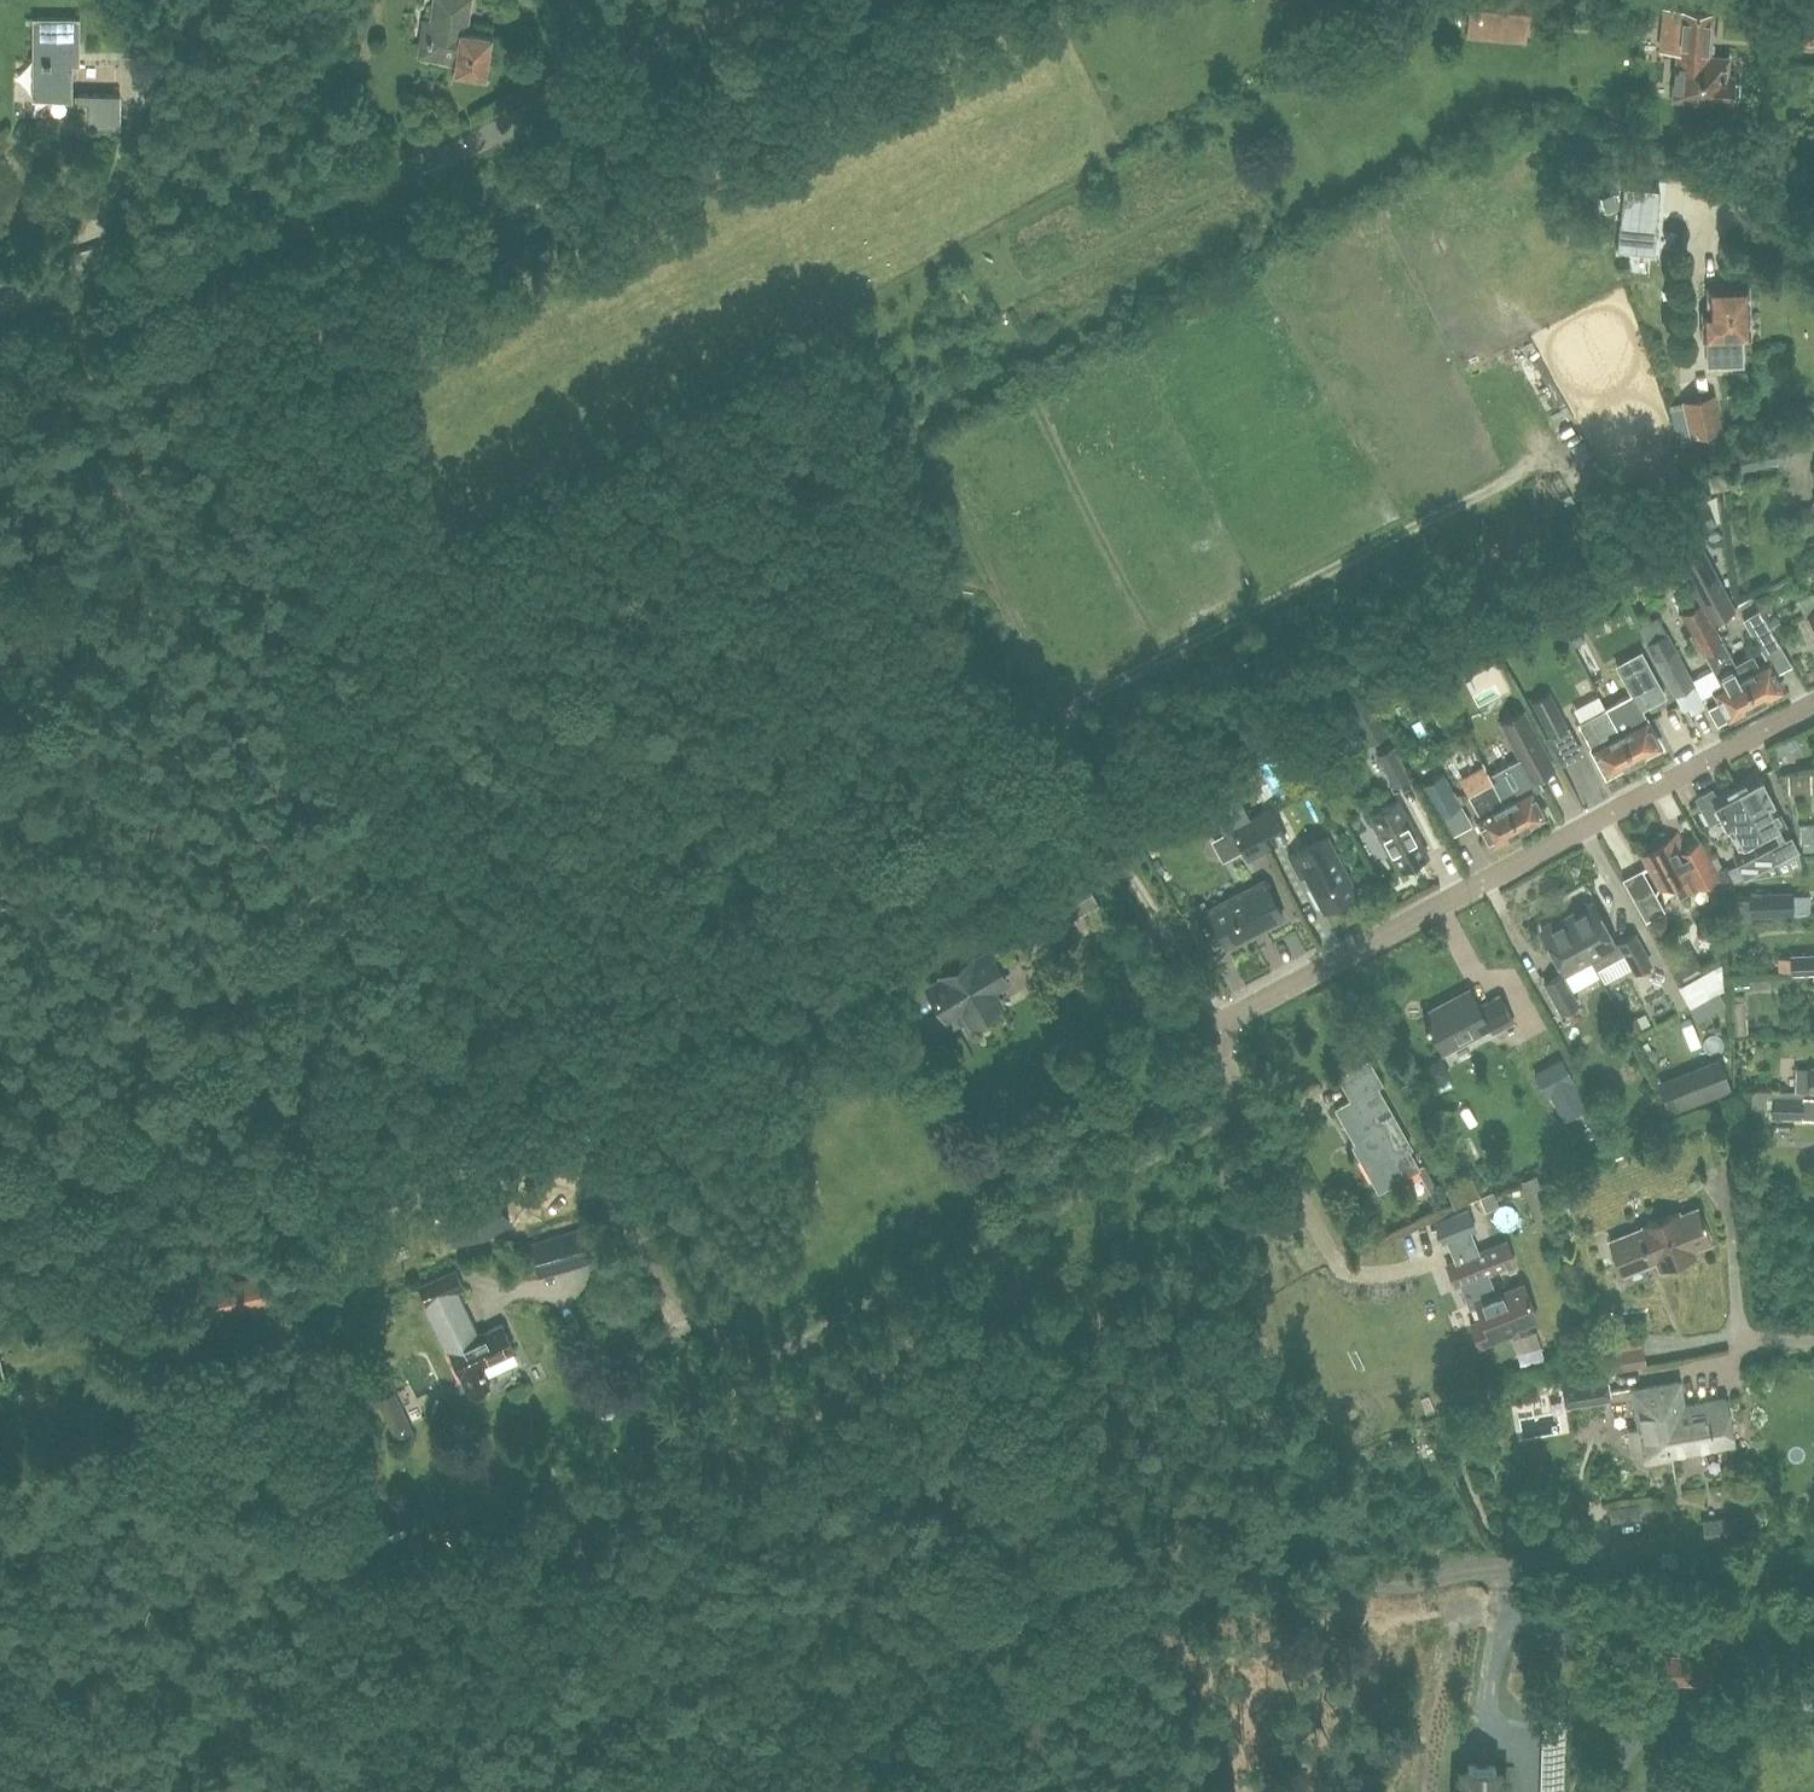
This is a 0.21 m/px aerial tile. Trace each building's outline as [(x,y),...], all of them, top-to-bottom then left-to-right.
[(465,33),(470,0),(437,0),(433,23),(426,22),(421,55),(458,61),(456,71),(485,76),(491,37),(465,33)] [(1468,26),(1513,29),(1514,17),(1526,19),(1527,0),(1478,0),(1477,13),(1470,13),(1468,26)] [(1678,52),(1673,100),(1706,103),(1706,101),(1732,103),(1733,97),(1740,98),(1741,81),(1734,81),(1735,75),(1729,74),(1730,57),(1711,55),(1714,15),(1715,12),(1682,9),(1678,52)] [(72,95),(72,51),(80,51),(80,16),(33,16),(33,95),(72,95)] [(78,93),(78,110),(88,110),(88,127),(119,127),(119,93),(78,93)] [(1617,248),(1653,251),(1659,189),(1623,185),(1617,248)] [(1712,313),(1705,313),(1706,337),(1720,336),(1721,365),(1742,364),(1741,336),(1748,335),(1746,287),(1711,289),(1712,313)] [(1718,394),(1684,401),(1683,399),(1670,402),(1677,435),(1689,432),(1690,436),(1725,430),(1718,394)] [(1582,437),(1566,445),(1574,459),(1589,450),(1582,437)] [(1774,439),(1732,448),(1736,467),(1737,468),(1778,459),(1774,439)] [(1677,501),(1696,491),(1689,471),(1667,483),(1677,501)] [(1696,491),(1677,501),(1681,507),(1656,521),(1669,546),(1716,520),(1715,519),(1719,517),(1716,490),(1698,499),(1696,491)] [(1811,506),(1802,507),(1797,512),(1797,521),(1803,526),(1811,526),(1813,523),(1813,509),(1811,506)] [(1573,550),(1589,541),(1582,528),(1566,537),(1573,550)] [(1680,558),(1755,700),(1782,686),(1768,658),(1758,663),(1752,651),(1735,660),(1712,618),(1736,606),(1704,546),(1680,558)] [(1755,700),(1680,558),(1678,559),(1692,586),(1674,595),(1682,609),(1680,610),(1702,651),(1704,650),(1721,683),(1713,687),(1719,699),(1708,705),(1716,720),(1755,700)] [(1761,610),(1768,606),(1771,597),(1768,590),(1754,596),(1761,610)] [(1760,646),(1776,636),(1754,600),(1740,608),(1742,610),(1739,611),(1760,646)] [(1549,621),(1558,616),(1552,605),(1551,603),(1542,608),(1549,621)] [(1813,634),(1813,610),(1805,615),(1813,634)] [(1638,624),(1682,708),(1687,705),(1691,711),(1705,703),(1693,682),(1695,681),(1668,628),(1666,629),(1658,614),(1638,624)] [(1631,688),(1604,703),(1631,756),(1659,742),(1645,714),(1639,717),(1634,707),(1639,704),(1631,688)] [(1569,725),(1550,689),(1530,700),(1550,735),(1569,725)] [(1631,756),(1604,703),(1576,717),(1604,770),(1631,756)] [(1556,765),(1525,707),(1500,720),(1531,778),(1556,765)] [(1411,774),(1425,771),(1417,738),(1403,742),(1411,774)] [(1799,745),(1795,738),(1769,751),(1774,759),(1799,745)] [(1377,752),(1394,784),(1409,776),(1392,743),(1377,752)] [(1501,797),(1515,824),(1543,810),(1529,783),(1519,787),(1510,770),(1502,774),(1496,761),(1477,772),(1484,785),(1493,780),(1501,797)] [(1198,769),(1187,775),(1193,786),(1204,780),(1198,769)] [(1757,769),(1734,781),(1763,837),(1780,870),(1787,869),(1780,858),(1799,848),(1779,810),(1777,810),(1774,804),(1757,769)] [(1461,803),(1444,772),(1422,784),(1439,815),(1461,803)] [(1788,774),(1789,791),(1810,791),(1810,773),(1788,774)] [(1712,785),(1694,795),(1709,822),(1723,815),(1741,849),(1763,837),(1734,781),(1715,791),(1712,785)] [(1368,814),(1398,869),(1429,852),(1399,797),(1368,814)] [(1515,824),(1501,797),(1473,811),(1488,839),(1515,824)] [(1254,813),(1270,845),(1288,836),(1271,804),(1254,813)] [(1270,845),(1254,813),(1245,817),(1243,814),(1229,822),(1248,857),(1270,845)] [(1802,849),(1813,848),(1813,822),(1800,823),(1802,849)] [(1640,849),(1658,882),(1669,876),(1678,895),(1719,873),(1717,868),(1700,837),(1686,845),(1678,829),(1640,849)] [(1322,908),(1357,890),(1328,833),(1288,853),(1299,874),(1304,872),(1322,908)] [(1717,868),(1719,873),(1722,879),(1731,874),(1726,863),(1717,868)] [(1665,908),(1642,866),(1622,877),(1645,919),(1665,908)] [(1206,899),(1224,935),(1281,906),(1263,870),(1206,899)] [(1049,891),(1051,896),(1020,913),(1033,938),(1099,903),(1082,873),(1049,891)] [(1792,888),(1713,892),(1714,903),(1749,901),(1749,914),(1794,912),(1792,888)] [(1589,896),(1565,909),(1586,952),(1587,952),(1595,967),(1624,951),(1631,965),(1646,957),(1630,927),(1615,936),(1617,940),(1612,943),(1610,939),(1612,938),(1589,896)] [(1586,952),(1565,909),(1538,924),(1561,966),(1586,952)] [(1004,969),(985,938),(927,972),(945,1004),(959,995),(966,1008),(997,989),(990,977),(1004,969)] [(1690,945),(1678,952),(1668,957),(1679,980),(1702,968),(1690,945)] [(1706,999),(1746,980),(1735,957),(1695,975),(1706,999)] [(1557,967),(1542,975),(1558,1005),(1573,997),(1557,967)] [(1498,989),(1477,999),(1468,982),(1421,1007),(1439,1043),(1486,1018),(1489,1026),(1511,1014),(1498,989)] [(1348,1090),(1332,1098),(1351,1134),(1348,1136),(1373,1182),(1413,1160),(1403,1141),(1406,1140),(1373,1077),(1378,1075),(1366,1051),(1336,1067),(1348,1090)] [(1549,1097),(1552,1096),(1576,1082),(1563,1059),(1536,1074),(1549,1097)] [(1695,1070),(1706,1099),(1733,1089),(1722,1059),(1695,1070)] [(1795,1088),(1795,1089),(1802,1089),(1813,1089),(1813,1066),(1796,1065),(1795,1088)] [(1795,1088),(1745,1088),(1745,1104),(1771,1104),(1771,1114),(1801,1114),(1801,1111),(1813,1111),(1813,1095),(1810,1095),(1810,1094),(1802,1094),(1802,1089),(1795,1089),(1795,1088)] [(574,1128),(530,1148),(540,1169),(551,1163),(554,1172),(587,1156),(574,1128)] [(1435,1154),(1420,1160),(1426,1175),(1441,1169),(1435,1154)] [(1478,1192),(1470,1174),(1444,1185),(1452,1203),(1478,1192)] [(1565,1194),(1559,1205),(1570,1211),(1576,1200),(1565,1194)] [(1637,1228),(1602,1239),(1613,1271),(1649,1260),(1652,1269),(1686,1257),(1684,1252),(1703,1246),(1691,1212),(1672,1218),(1671,1214),(1637,1226),(1637,1228)] [(556,1265),(593,1254),(585,1227),(548,1238),(556,1265)] [(1526,1313),(1514,1279),(1486,1290),(1477,1266),(1505,1256),(1498,1236),(1438,1259),(1445,1278),(1450,1276),(1459,1300),(1466,1298),(1472,1315),(1460,1319),(1467,1339),(1496,1328),(1495,1324),(1526,1313)] [(454,1266),(414,1286),(469,1393),(489,1383),(480,1365),(514,1348),(500,1321),(479,1332),(457,1288),(463,1285),(454,1266)] [(196,1317),(274,1299),(267,1269),(189,1288),(196,1317)] [(492,1288),(497,1302),(513,1297),(508,1283),(492,1288)] [(1643,1346),(1612,1352),(1615,1370),(1647,1365),(1643,1346)] [(1564,1408),(1612,1399),(1607,1370),(1559,1379),(1564,1408)] [(1724,1439),(1717,1395),(1685,1400),(1682,1377),(1629,1385),(1636,1426),(1627,1427),(1631,1451),(1641,1449),(1643,1461),(1672,1456),(1671,1447),(1724,1439)] [(413,1429),(395,1389),(376,1398),(395,1438),(413,1429)] [(1640,1500),(1611,1504),(1613,1519),(1642,1516),(1640,1500)] [(1653,1533),(1652,1547),(1659,1548),(1658,1563),(1676,1564),(1677,1549),(1673,1549),(1674,1534),(1653,1533)] [(1693,1683),(1709,1684),(1711,1655),(1695,1654),(1693,1683)] [(1503,1774),(1494,1774),(1495,1764),(1468,1763),(1468,1774),(1459,1774),(1459,1791),(1503,1791),(1503,1774)]
